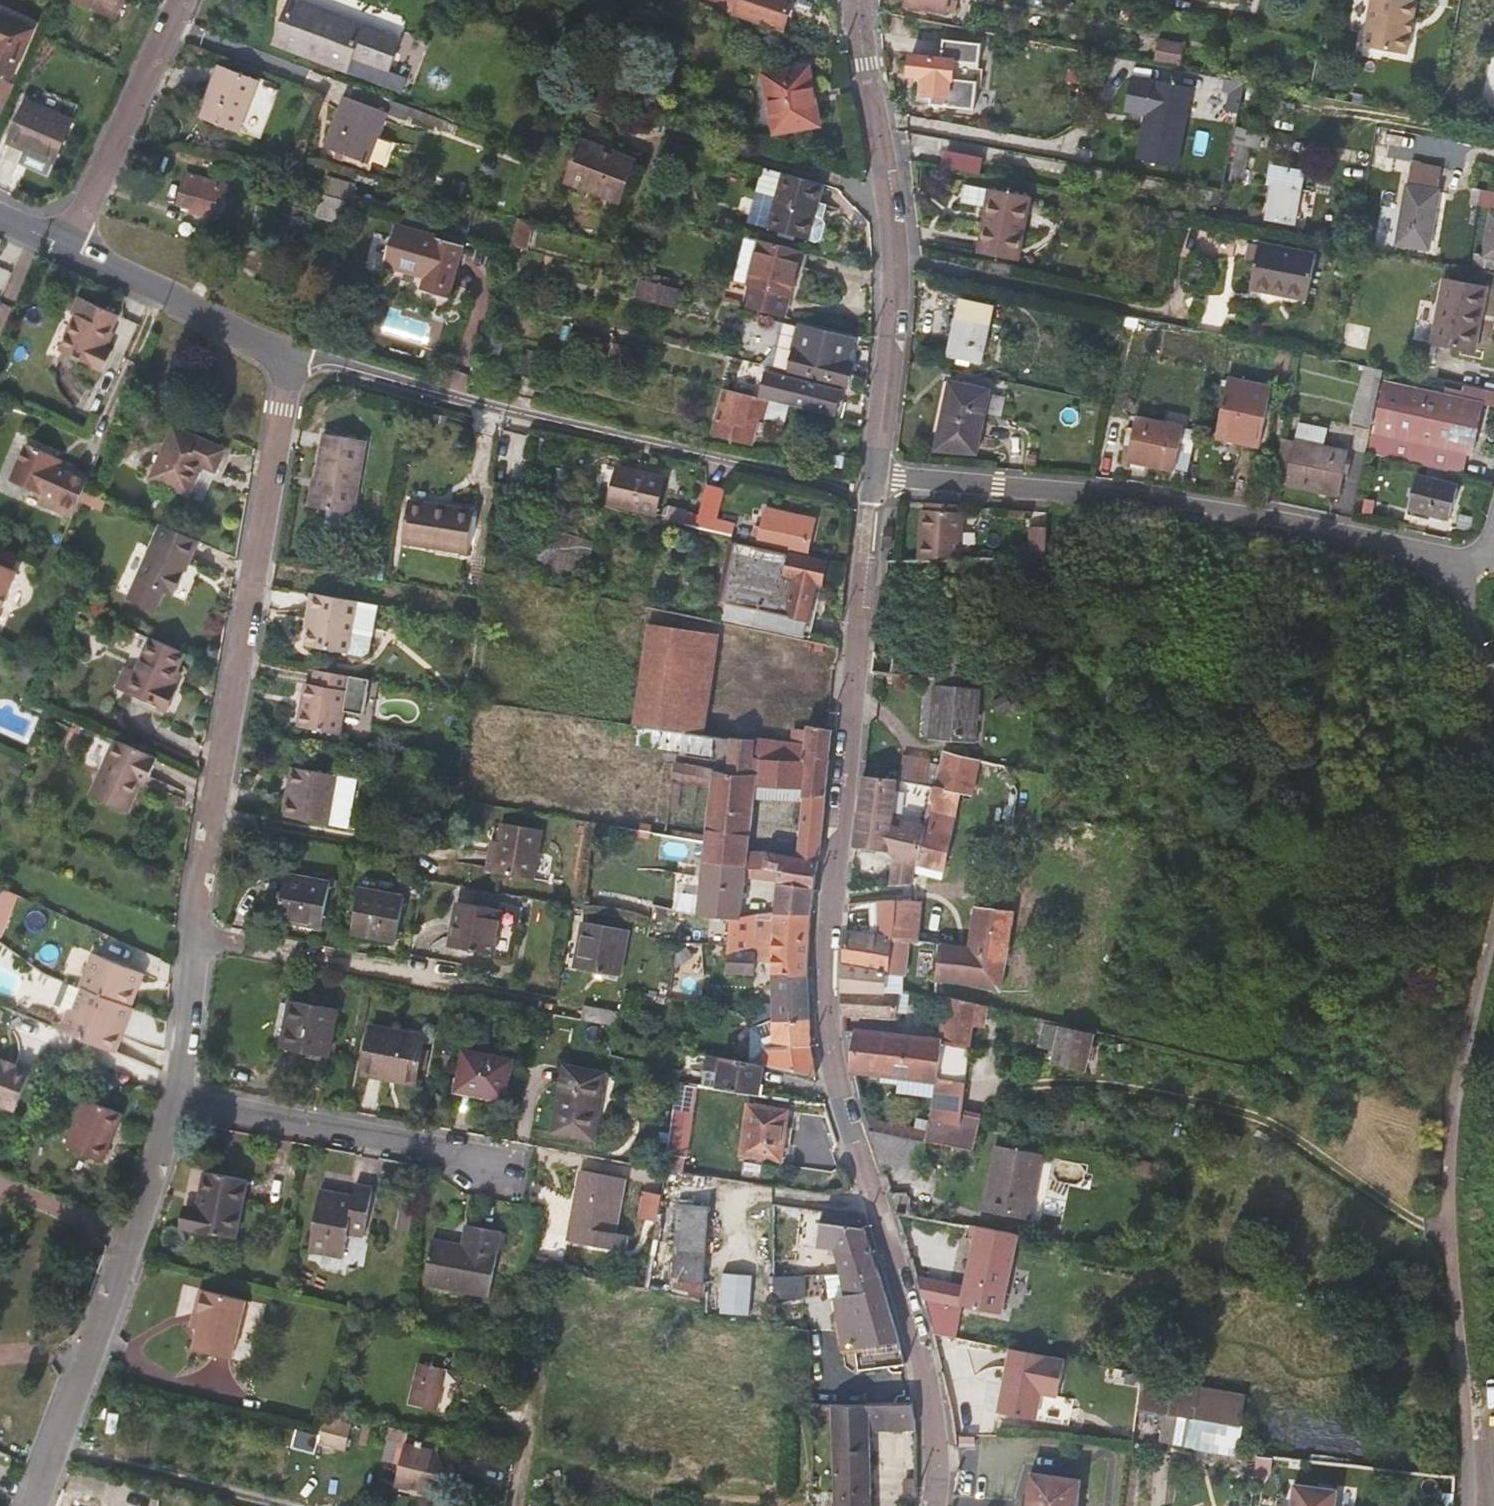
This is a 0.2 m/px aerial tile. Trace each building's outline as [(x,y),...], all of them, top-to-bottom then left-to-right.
[(109,15),(116,0),(76,0),(109,15)] [(123,0),(116,0),(109,15),(115,18),(123,0)] [(539,2),(552,8),(556,0),(540,0),(539,2)] [(734,14),(782,31),(789,10),(780,6),(782,0),(739,0),(734,14)] [(904,6),(944,13),(947,0),(905,0),(904,6)] [(1410,0),(1368,0),(1358,45),(1402,55),(1414,1),(1410,0)] [(290,2),(281,28),(291,32),(285,49),(346,71),(350,59),(386,72),(395,50),(359,37),(362,28),(290,2)] [(0,13),(0,74),(13,80),(35,29),(0,13)] [(291,32),(281,28),(274,45),(285,49),(291,32)] [(398,40),(362,28),(359,37),(395,50),(398,40)] [(1185,43),(1158,38),(1154,62),(1181,67),(1185,43)] [(978,44),(941,40),(939,58),(909,56),(906,76),(922,78),(920,95),(929,96),(928,105),(971,109),(978,44)] [(278,91),(219,67),(200,116),(260,138),(278,91)] [(812,87),(808,68),(763,76),(773,134),(818,125),(815,108),(821,107),(818,86),(812,87)] [(1190,89),(1129,77),(1122,110),(1143,115),(1135,159),(1175,167),(1190,89)] [(1220,90),(1241,94),(1243,83),(1222,79),(1220,90)] [(0,84),(0,102),(7,105),(14,85),(2,80),(0,84)] [(1264,88),(1248,85),(1245,101),(1261,104),(1264,88)] [(411,108),(354,87),(349,98),(345,97),(325,148),(367,164),(386,113),(406,120),(408,116),(411,108)] [(28,145),(56,157),(72,122),(26,102),(9,143),(25,150),(28,145)] [(449,122),(411,108),(408,116),(435,127),(446,132),(449,122)] [(1235,128),(1232,142),(1237,143),(1226,180),(1236,183),(1247,146),(1257,148),(1261,133),(1235,128)] [(635,161),(579,140),(563,182),(619,202),(635,161)] [(28,145),(25,150),(54,164),(56,157),(28,145)] [(943,166),(983,174),(986,157),(947,150),(943,166)] [(1410,163),(1408,174),(1439,180),(1441,169),(1410,163)] [(1302,171),(1270,166),(1267,185),(1272,186),(1266,220),(1293,224),(1302,171)] [(764,169),(757,191),(775,197),(782,174),(764,169)] [(227,184),(186,174),(177,204),(190,207),(188,213),(212,219),(214,213),(220,215),(225,198),(223,197),(227,184)] [(775,197),(757,191),(749,224),(807,240),(823,185),(782,174),(775,197)] [(1439,180),(1408,174),(1395,243),(1410,245),(1426,248),(1439,180)] [(326,177),(322,192),(342,198),(350,200),(352,193),(354,185),(326,177)] [(468,183),(455,180),(450,197),(459,199),(462,187),(467,188),(468,183)] [(1029,197),(963,185),(959,203),(985,208),(979,236),(976,252),(1017,261),(1029,197)] [(1479,190),(1476,205),(1493,209),(1493,193),(1479,190)] [(316,215),(336,220),(342,198),(322,192),(316,215)] [(373,199),(352,193),(350,200),(353,201),(391,212),(392,204),(373,199)] [(342,198),(336,220),(346,223),(353,201),(350,200),(342,198)] [(507,201),(497,199),(495,207),(505,209),(507,201)] [(1489,214),(1481,256),(1475,254),(1472,266),(1493,269),(1493,215),(1489,214)] [(525,250),(532,223),(516,218),(509,245),(525,250)] [(462,246),(395,225),(383,265),(424,277),(421,290),(447,298),(462,246)] [(750,275),(759,240),(745,236),(735,271),(750,275)] [(759,240),(750,275),(747,286),(749,287),(744,307),(749,308),(783,317),(801,252),(790,248),(759,240)] [(1314,254),(1257,243),(1248,289),(1305,300),(1314,254)] [(1485,289),(1443,280),(1438,304),(1430,343),(1473,352),(1485,289)] [(644,301),(651,302),(656,284),(649,282),(644,301)] [(656,284),(651,302),(665,306),(670,287),(656,284)] [(670,287),(665,306),(675,308),(680,290),(670,287)] [(86,320),(93,304),(78,298),(71,313),(76,315),(86,320)] [(117,314),(93,304),(86,320),(76,315),(60,351),(103,371),(112,351),(102,347),(117,314)] [(987,324),(956,319),(948,357),(955,358),(955,364),(968,367),(969,361),(979,363),(987,324)] [(770,350),(759,366),(846,388),(851,364),(855,365),(859,350),(850,348),(852,340),(773,321),(772,343),(770,350)] [(601,349),(599,358),(622,364),(624,364),(628,348),(609,343),(607,350),(601,349)] [(1355,427),(1368,430),(1381,368),(1368,366),(1355,427)] [(769,374),(763,399),(784,405),(786,405),(834,417),(840,390),(794,378),(793,380),(769,374)] [(1269,388),(1227,378),(1214,437),(1257,446),(1269,388)] [(988,390),(948,382),(937,433),(976,442),(988,390)] [(1385,384),(1367,453),(1460,475),(1465,454),(1469,454),(1480,403),(1483,390),(1463,386),(1461,394),(1445,390),(1443,396),(1385,384)] [(763,399),(723,389),(711,436),(750,446),(756,419),(762,420),(764,415),(782,419),(786,405),(784,405),(763,399)] [(1480,403),(1493,406),(1493,392),(1483,390),(1480,403)] [(1285,416),(1272,482),(1337,494),(1345,453),(1322,448),(1326,424),(1285,416)] [(1182,427),(1134,417),(1125,461),(1172,471),(1182,427)] [(229,452),(175,429),(152,481),(192,498),(205,469),(219,476),(229,452)] [(322,433),(314,478),(309,507),(351,515),(365,441),(322,433)] [(12,480),(43,495),(54,500),(52,507),(72,517),(87,483),(59,471),(52,467),(56,457),(28,444),(12,480)] [(845,456),(835,454),(832,467),(843,469),(845,456)] [(52,467),(59,471),(64,460),(56,457),(52,467)] [(662,479),(617,468),(608,504),(654,515),(662,479)] [(309,507),(314,478),(310,477),(304,506),(309,507)] [(1456,487),(1414,477),(1406,509),(1449,518),(1456,487)] [(706,487),(699,516),(709,518),(706,530),(723,534),(733,537),(736,524),(715,519),(722,491),(706,487)] [(40,502),(52,507),(54,500),(43,495),(40,502)] [(1375,501),(1365,498),(1362,513),(1372,516),(1375,501)] [(467,552),(472,515),(434,510),(435,504),(408,500),(402,543),(467,552)] [(955,558),(968,558),(970,513),(966,513),(966,502),(932,501),(931,510),(926,510),(922,559),(955,558)] [(434,510),(472,515),(473,510),(435,504),(434,510)] [(679,508),(675,523),(683,525),(686,512),(687,509),(679,508)] [(765,508),(761,529),(757,542),(807,554),(815,520),(765,508)] [(709,518),(699,516),(686,512),(683,525),(706,530),(709,518)] [(1051,542),(1053,524),(1035,523),(1032,557),(1049,557),(1051,542)] [(179,533),(161,526),(137,582),(173,597),(198,542),(179,533)] [(757,542),(761,529),(754,527),(750,541),(757,542)] [(1072,529),(1060,528),(1059,540),(1072,541),(1072,529)] [(592,544),(556,532),(544,567),(582,579),(592,544)] [(825,563),(741,546),(728,605),(762,612),(759,628),(803,637),(815,584),(821,585),(825,567),(825,563)] [(16,563),(12,570),(14,571),(20,558),(0,550),(0,556),(16,563)] [(18,572),(14,571),(12,570),(16,563),(0,556),(0,613),(18,572)] [(1012,583),(1011,557),(968,558),(955,558),(955,574),(966,574),(967,584),(1012,583)] [(309,594),(306,611),(310,613),(307,630),(305,646),(348,653),(351,634),(372,638),(378,606),(365,604),(309,594)] [(967,648),(965,599),(931,600),(932,671),(975,675),(975,649),(967,648)] [(647,624),(633,725),(637,725),(639,726),(702,735),(717,634),(647,624)] [(351,634),(348,653),(363,656),(371,648),(372,638),(351,634)] [(151,639),(136,673),(127,694),(167,713),(176,693),(171,690),(179,673),(187,655),(151,639)] [(115,688),(127,694),(136,673),(124,668),(115,688)] [(348,676),(314,670),(311,684),(305,683),(298,727),(339,734),(348,676)] [(479,673),(466,671),(464,690),(477,692),(479,673)] [(171,690),(176,693),(184,676),(179,673),(171,690)] [(979,689),(936,686),(931,738),(975,741),(979,689)] [(1006,694),(992,701),(997,714),(1012,707),(1006,694)] [(702,735),(639,726),(636,744),(710,756),(714,737),(702,735)] [(791,746),(755,741),(753,758),(757,759),(805,763),(827,766),(831,729),(827,728),(806,726),(805,733),(793,731),(791,746)] [(745,867),(747,850),(753,800),(757,759),(753,758),(755,741),(729,738),(725,771),(711,770),(711,776),(673,769),(668,812),(677,813),(681,784),(710,788),(704,836),(704,841),(702,864),(745,867)] [(129,816),(142,786),(146,777),(151,780),(160,761),(135,750),(116,741),(91,799),(129,816)] [(935,784),(934,788),(933,796),(926,826),(919,855),(918,859),(915,874),(940,879),(959,793),(971,795),(980,760),(978,759),(942,752),(939,765),(935,784)] [(903,755),(898,779),(910,782),(934,788),(935,784),(939,765),(930,763),(931,759),(903,755)] [(25,765),(13,759),(7,772),(20,777),(25,765)] [(757,759),(753,800),(801,804),(805,763),(757,759)] [(711,776),(711,770),(712,768),(674,761),(673,769),(711,776)] [(805,763),(801,804),(797,859),(765,853),(763,870),(778,872),(777,884),(813,889),(814,886),(817,860),(819,842),(820,841),(827,766),(805,763)] [(289,768),(280,818),(301,821),(364,833),(372,782),(289,768)] [(912,884),(915,874),(918,859),(919,855),(926,826),(904,821),(902,827),(892,824),(898,779),(862,776),(861,791),(859,810),(858,823),(855,847),(889,852),(894,858),(891,874),(880,874),(879,886),(912,884)] [(148,789),(151,780),(146,777),(142,786),(148,789)] [(908,791),(911,792),(933,796),(934,788),(910,782),(908,791)] [(540,830),(503,823),(495,873),(532,879),(540,830)] [(653,825),(641,823),(639,830),(652,832),(653,825)] [(639,830),(634,829),(632,838),(650,840),(652,832),(639,830)] [(704,841),(704,836),(665,829),(665,835),(704,841)] [(763,870),(765,853),(747,850),(745,867),(763,870)] [(739,919),(744,879),(745,867),(702,864),(696,916),(732,918),(739,919)] [(745,867),(744,879),(755,880),(763,870),(745,867)] [(328,883),(286,875),(277,919),(320,927),(328,883)] [(813,889),(777,884),(773,915),(809,915),(813,889)] [(404,897),(359,888),(351,933),(395,941),(404,897)] [(3,929),(15,897),(1,891),(0,893),(0,928),(3,929)] [(591,896),(578,894),(576,908),(589,910),(591,896)] [(895,970),(897,940),(900,901),(869,900),(869,926),(862,926),(860,932),(847,928),(844,950),(843,960),(844,962),(895,970)] [(921,902),(900,901),(897,940),(917,941),(921,902)] [(500,910),(456,902),(448,946),(492,954),(500,910)] [(941,942),(938,979),(1001,990),(1015,911),(976,907),(968,944),(941,942)] [(732,918),(730,933),(755,933),(756,931),(776,932),(775,937),(808,942),(809,915),(773,915),(739,919),(732,918)] [(626,931),(583,923),(575,968),(618,976),(626,931)] [(771,963),(771,1021),(808,1019),(807,1008),(806,978),(807,949),(808,942),(775,937),(776,932),(756,931),(755,933),(730,933),(727,949),(723,973),(752,975),(753,962),(771,963)] [(927,977),(926,992),(937,994),(938,979),(941,942),(917,941),(897,940),(895,970),(844,962),(842,989),(842,992),(900,994),(900,989),(901,974),(927,977)] [(44,1027),(114,1055),(121,1036),(116,1029),(118,1023),(126,1026),(132,1010),(129,1008),(142,974),(91,953),(77,988),(80,989),(74,1004),(69,1002),(63,1019),(50,1014),(44,1027)] [(900,989),(900,994),(842,992),(843,1013),(897,1015),(908,1015),(910,991),(900,989)] [(639,995),(628,993),(623,1011),(620,1010),(619,1011),(616,1026),(614,1035),(630,1038),(635,1014),(639,995)] [(969,1048),(969,1045),(976,1004),(947,997),(940,1038),(943,1039),(945,1044),(969,1048)] [(337,1011),(290,1001),(281,1048),(328,1057),(337,1011)] [(583,1006),(580,1020),(616,1026),(619,1011),(583,1006)] [(750,1063),(764,1065),(816,1076),(815,1075),(810,1046),(808,1019),(771,1021),(749,1028),(750,1063)] [(1056,1051),(1061,1027),(1036,1021),(1030,1045),(1056,1051)] [(423,1036),(371,1026),(362,1075),(414,1084),(423,1036)] [(1093,1034),(1061,1027),(1056,1051),(1054,1063),(1085,1070),(1093,1034)] [(853,1071),(880,1074),(898,1076),(897,1085),(896,1092),(934,1097),(936,1082),(940,1082),(940,1081),(964,1084),(969,1048),(945,1044),(943,1039),(940,1038),(856,1028),(851,1071),(853,1071)] [(511,1061),(463,1052),(455,1091),(503,1100),(511,1061)] [(750,1063),(706,1054),(701,1086),(758,1094),(764,1065),(750,1063)] [(10,1069),(11,1065),(1,1061),(0,1063),(0,1065),(10,1069)] [(10,1069),(0,1065),(0,1110),(13,1116),(29,1078),(10,1069)] [(605,1074),(563,1066),(552,1132),(594,1139),(605,1074)] [(898,1076),(880,1074),(879,1082),(897,1085),(898,1076)] [(936,1082),(934,1097),(931,1120),(960,1125),(962,1113),(965,1084),(964,1084),(940,1081),(940,1082),(936,1082)] [(689,1159),(699,1086),(678,1083),(669,1156),(689,1159)] [(122,1115),(85,1100),(65,1148),(103,1164),(122,1115)] [(789,1111),(750,1105),(742,1154),(783,1161),(789,1111)] [(960,1125),(931,1120),(928,1131),(927,1140),(974,1148),(980,1127),(982,1116),(962,1113),(960,1125)] [(914,1129),(878,1123),(877,1131),(927,1140),(928,1131),(925,1130),(927,1120),(917,1118),(914,1129)] [(920,1172),(927,1140),(877,1131),(870,1130),(881,1163),(920,1172)] [(1042,1154),(996,1146),(984,1211),(1029,1219),(1042,1154)] [(624,1179),(581,1171),(568,1240),(624,1251),(627,1234),(615,1231),(624,1179)] [(246,1181),(204,1172),(197,1211),(189,1209),(185,1228),(235,1238),(246,1181)] [(371,1188),(355,1185),(353,1196),(320,1190),(309,1250),(342,1257),(346,1233),(362,1235),(371,1188)] [(657,1191),(640,1187),(635,1212),(653,1215),(657,1191)] [(679,1205),(673,1295),(706,1301),(711,1208),(679,1205)] [(503,1214),(470,1208),(466,1227),(437,1222),(433,1239),(432,1239),(424,1283),(488,1295),(503,1214)] [(835,1249),(840,1273),(845,1297),(835,1298),(838,1313),(840,1330),(844,1353),(855,1353),(859,1369),(904,1365),(900,1344),(897,1336),(876,1265),(872,1254),(867,1236),(864,1228),(820,1222),(817,1246),(835,1249)] [(931,1331),(954,1335),(961,1304),(1001,1312),(1019,1234),(977,1226),(964,1287),(922,1277),(918,1277),(921,1291),(924,1298),(931,1331)] [(567,1262),(536,1258),(535,1268),(565,1274),(567,1262)] [(840,1273),(825,1274),(828,1299),(835,1298),(845,1297),(840,1273)] [(803,1277),(781,1276),(784,1296),(803,1296),(803,1277)] [(532,1283),(526,1282),(524,1295),(531,1296),(532,1283)] [(200,1287),(194,1312),(202,1315),(199,1329),(194,1347),(233,1357),(248,1299),(242,1298),(200,1287)] [(190,1327),(199,1329),(202,1315),(194,1312),(190,1327)] [(838,1313),(832,1314),(834,1331),(840,1330),(838,1313)] [(1064,1357),(1010,1347),(998,1411),(1037,1418),(1041,1394),(1057,1397),(1064,1357)] [(446,1371),(421,1365),(412,1406),(437,1411),(446,1371)] [(1141,1372),(1136,1408),(1167,1414),(1162,1440),(1238,1455),(1243,1428),(1245,1393),(1141,1372)] [(869,1430),(915,1428),(915,1421),(913,1404),(832,1405),(832,1408),(833,1426),(835,1505),(871,1505),(869,1430)] [(832,1405),(819,1406),(819,1426),(833,1426),(832,1408),(832,1405)] [(319,1440),(347,1450),(356,1423),(329,1413),(319,1440)] [(292,1445),(316,1452),(321,1435),(297,1428),(292,1445)] [(414,1434),(395,1429),(387,1462),(406,1466),(401,1486),(426,1492),(433,1494),(450,1477),(443,1454),(435,1452),(411,1447),(414,1434)] [(1273,1458),(1257,1456),(1255,1474),(1271,1475),(1273,1458)] [(1082,1480),(1031,1472),(1026,1505),(1078,1505),(1082,1480)] [(914,1478),(905,1477),(905,1491),(913,1492),(914,1478)] [(1291,1485),(1289,1505),(1333,1505),(1335,1489),(1291,1485)]
